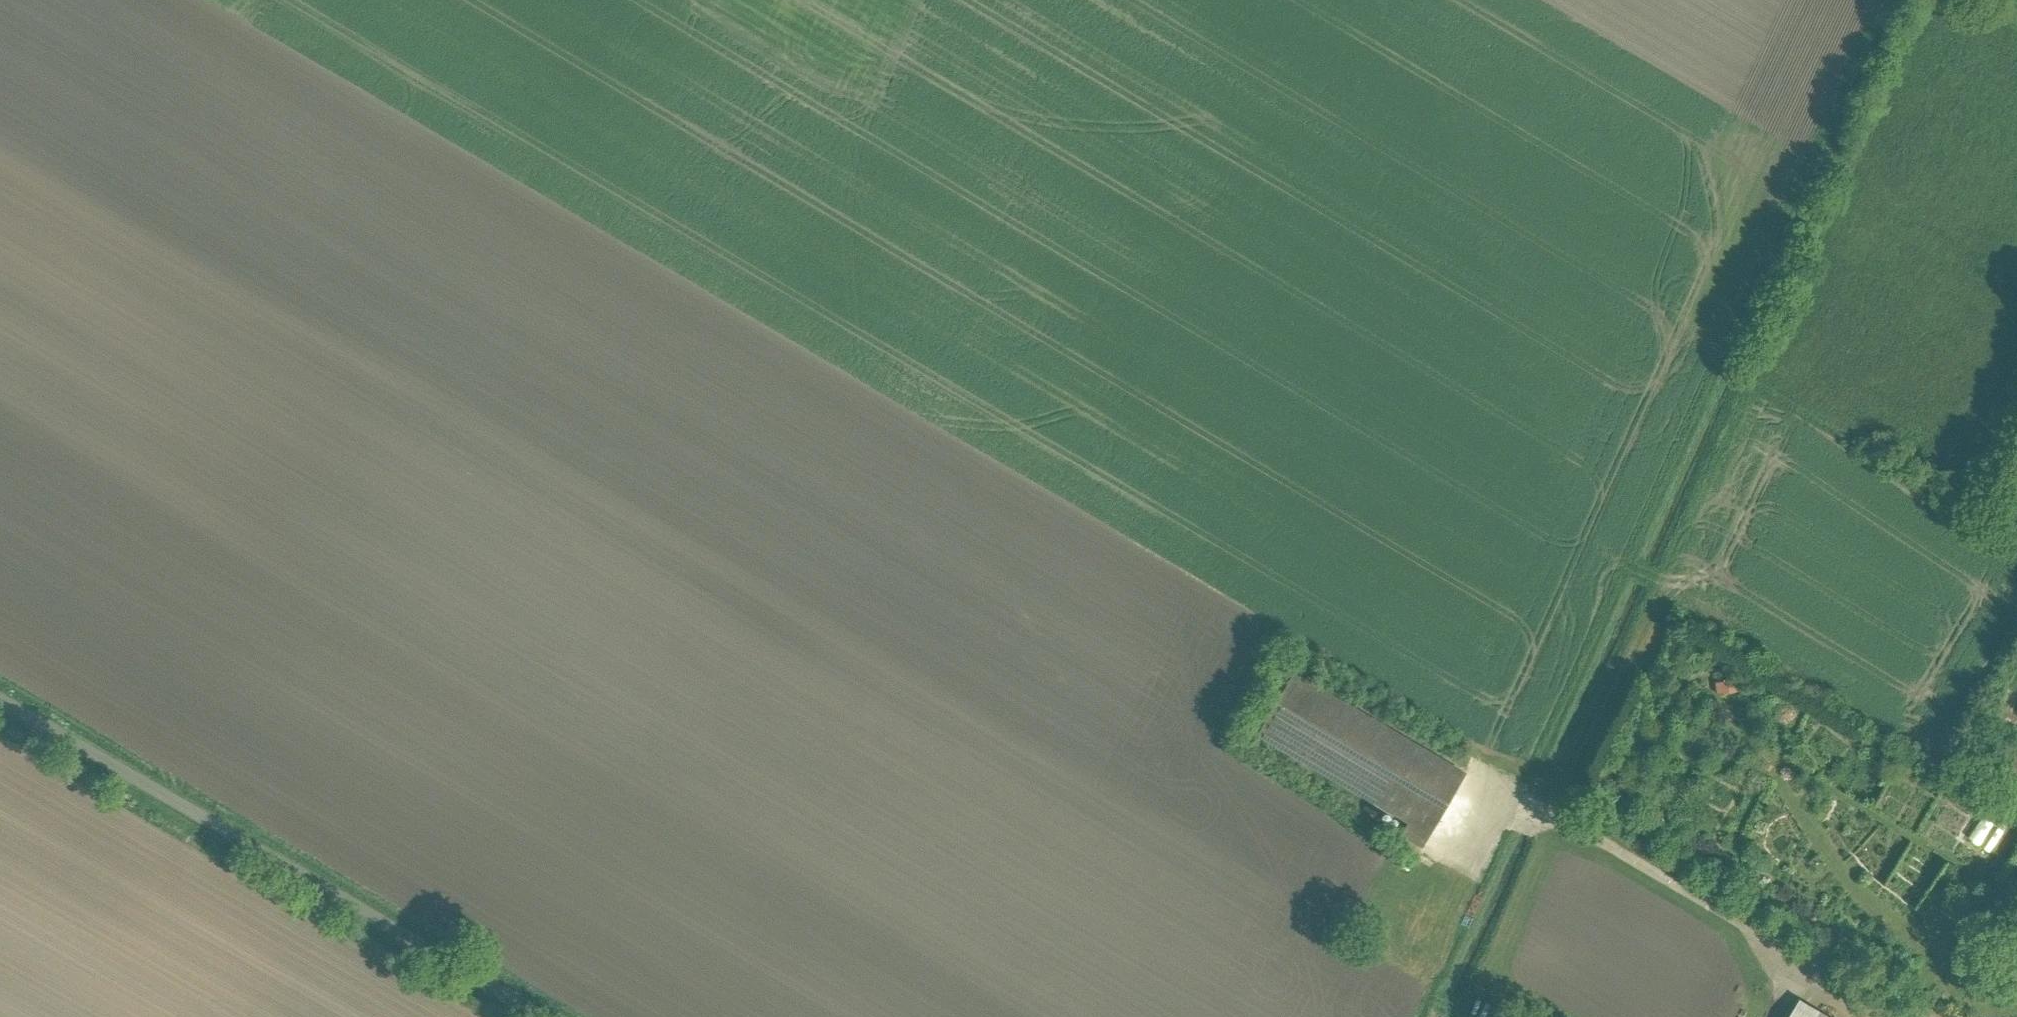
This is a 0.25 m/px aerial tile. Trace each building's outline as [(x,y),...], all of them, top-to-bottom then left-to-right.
[(1420,845),(1464,770),(1294,671),(1257,735),(1403,820),(1397,832),(1420,845)] [(1743,680),(1716,682),(1717,695),(1744,693),(1743,680)] [(2007,773),(2016,778),(2016,756),(2007,773)] [(1801,1001),(1791,1016),(1829,1016),(1801,1001)]
